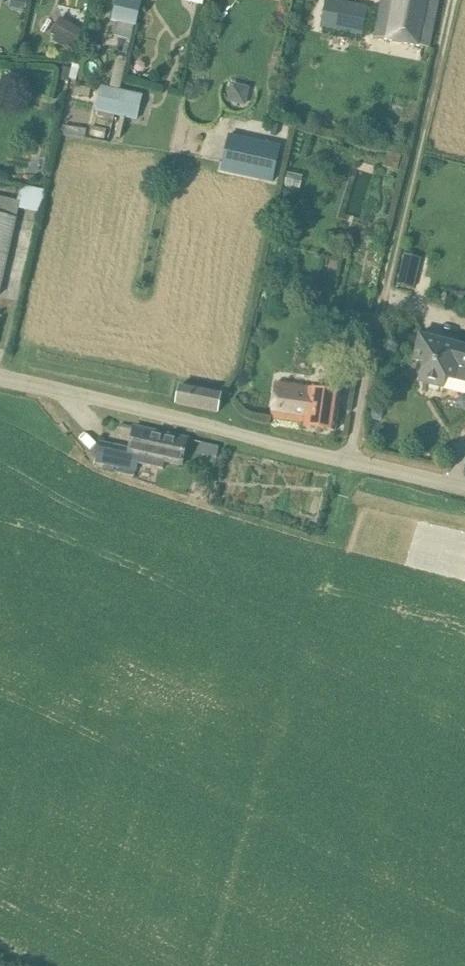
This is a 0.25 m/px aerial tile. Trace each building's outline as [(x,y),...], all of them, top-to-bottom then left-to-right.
[(29,0),(11,0),(10,6),(27,10),(29,0)] [(142,0),(141,0),(116,0),(112,21),(137,26),(142,0)] [(321,29),(362,36),(368,6),(337,0),(327,0),(321,29)] [(375,37),(429,48),(439,0),(382,0),(375,37)] [(52,30),(74,43),(84,27),(62,14),(52,30)] [(58,80),(69,82),(72,69),(61,67),(58,80)] [(227,100),(246,104),(250,86),(231,82),(227,100)] [(101,85),(95,111),(116,116),(122,90),(101,85)] [(122,90),(116,116),(137,121),(144,95),(122,89),(122,90)] [(222,170),(272,181),(281,144),(230,133),(222,170)] [(18,202),(20,203),(19,208),(40,213),(46,191),(21,185),(18,202)] [(17,218),(19,208),(20,203),(18,202),(0,198),(0,214),(17,218)] [(17,218),(0,214),(0,294),(17,218)] [(398,284),(413,288),(420,258),(405,254),(398,284)] [(424,362),(420,381),(443,387),(445,377),(464,381),(464,346),(420,335),(414,360),(424,362)] [(305,422),(304,427),(335,431),(341,394),(277,384),(272,417),(305,422)] [(179,385),(175,404),(218,413),(222,394),(179,385)] [(382,424),(371,431),(376,438),(386,431),(382,424)] [(135,426),(130,449),(100,442),(95,464),(119,469),(118,474),(135,477),(136,472),(136,473),(140,455),(183,465),(189,438),(135,426)] [(208,455),(210,445),(201,443),(199,453),(208,455)]
